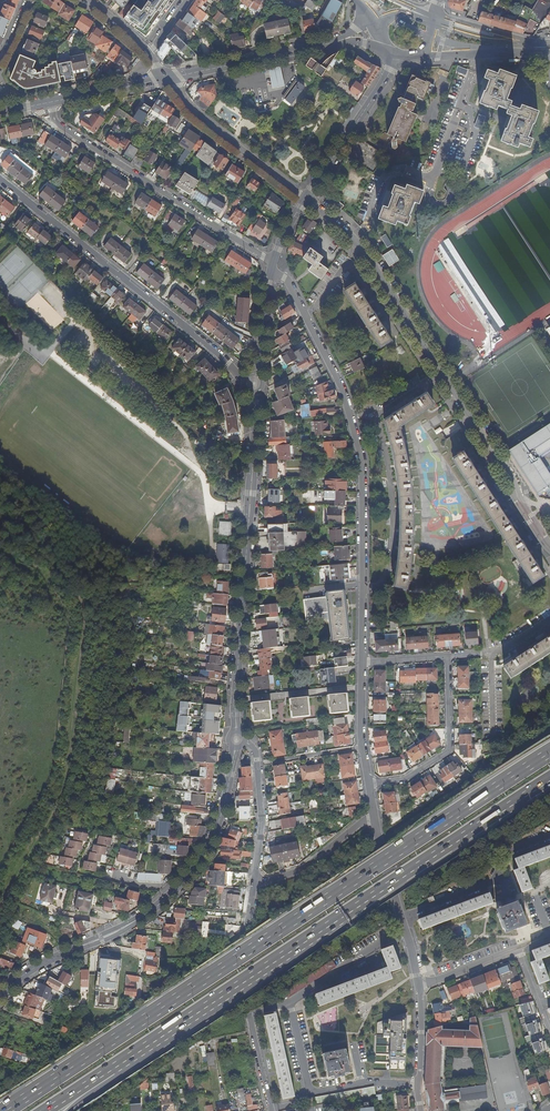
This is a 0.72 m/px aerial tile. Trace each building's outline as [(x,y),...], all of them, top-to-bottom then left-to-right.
[(16,8),(19,0),(0,0),(0,2),(5,4),(16,8)] [(64,4),(57,0),(44,0),(43,2),(59,12),(64,4)] [(116,2),(123,8),(127,3),(129,0),(116,0),(117,1),(116,2)] [(148,3),(143,0),(138,0),(132,8),(127,3),(123,8),(119,15),(146,40),(175,0),(150,0),(148,3)] [(194,5),(200,9),(205,2),(203,0),(197,0),(194,5)] [(262,9),(266,0),(241,0),(240,1),(249,8),(252,3),(262,9)] [(299,13),(302,7),(292,0),(287,0),(284,5),(299,13)] [(304,4),(311,8),(314,3),(310,0),(307,0),(304,4)] [(317,33),(334,30),(332,21),(335,15),(342,3),(337,0),(331,0),(322,15),(317,22),(316,22),(314,23),(316,29),(317,33)] [(448,3),(449,7),(451,8),(456,9),(462,11),(465,0),(464,0),(450,0),(448,3)] [(549,10),(549,0),(538,0),(534,6),(546,17),(549,10)] [(256,11),(260,13),(262,9),(252,3),(249,8),(255,12),(256,11)] [(332,21),(334,30),(339,28),(337,21),(346,5),(342,3),(335,15),(332,21)] [(1,16),(11,20),(13,14),(16,8),(5,4),(1,16)] [(75,11),(64,4),(59,12),(58,15),(69,21),(75,11)] [(188,13),(198,20),(201,22),(206,14),(200,9),(194,5),(188,13)] [(530,7),(530,8),(546,17),(534,6),(533,8),(530,7)] [(533,20),(541,24),(545,18),(546,17),(530,8),(525,16),(533,20)] [(512,31),(517,20),(517,19),(518,18),(508,15),(507,17),(505,17),(504,18),(501,18),(501,17),(502,13),(495,11),(494,15),(491,25),(512,31)] [(478,21),(491,25),(494,15),(481,12),(478,21)] [(44,26),(48,17),(38,13),(34,22),(44,26)] [(182,21),(192,29),(193,28),(192,28),(198,20),(188,13),(182,21)] [(11,20),(1,16),(0,15),(0,35),(4,38),(11,20)] [(87,33),(93,23),(85,18),(82,22),(80,26),(79,28),(87,33)] [(174,27),(171,30),(183,41),(192,29),(182,21),(180,19),(176,24),(182,29),(179,32),(174,27)] [(284,34),(290,32),(288,19),(263,24),(266,38),(273,37),(273,36),(277,35),(280,34),(280,35),(284,34)] [(305,31),(316,29),(314,23),(314,19),(303,22),(305,31)] [(512,31),(523,34),(527,24),(517,20),(512,31)] [(41,40),(44,31),(32,26),(29,35),(41,40)] [(97,43),(102,36),(103,33),(96,28),(89,38),(97,43)] [(164,41),(171,48),(178,55),(185,62),(201,59),(183,41),(171,30),(163,40),(164,41)] [(229,30),(232,49),(246,46),(244,37),(239,38),(238,34),(231,35),(231,30),(229,30)] [(109,54),(116,44),(102,36),(97,43),(95,46),(106,52),(109,54)] [(39,44),(28,39),(23,50),(34,55),(39,44)] [(163,60),(171,48),(164,41),(158,50),(158,54),(163,60)] [(115,61),(122,51),(120,49),(121,48),(116,44),(109,54),(107,56),(115,61)] [(133,58),(122,51),(115,61),(120,65),(129,64),(133,58)] [(336,56),(339,53),(336,54),(331,56),(327,60),(323,63),(322,65),(311,57),(305,66),(320,77),(321,77),(329,66),(336,56)] [(36,61),(20,54),(10,79),(22,88),(25,89),(61,82),(59,71),(57,64),(57,61),(52,62),(52,64),(49,65),(49,67),(45,67),(46,69),(42,69),(42,72),(38,73),(38,72),(37,70),(35,69),(33,69),(36,61)] [(72,67),(74,74),(88,71),(84,55),(70,58),(71,62),(72,67)] [(185,62),(178,55),(175,58),(180,63),(185,62)] [(336,56),(329,66),(335,69),(341,60),(336,56)] [(361,83),(369,87),(381,68),(374,65),(367,61),(357,56),(354,62),(362,67),(367,72),(361,83)] [(139,59),(137,57),(131,67),(133,68),(139,59)] [(103,71),(106,73),(113,63),(110,61),(108,65),(107,64),(103,71)] [(59,71),(63,70),(63,69),(72,67),(71,62),(57,64),(59,71)] [(70,80),(75,79),(74,74),(72,67),(63,69),(63,70),(65,80),(70,79),(70,80)] [(512,114),(508,126),(506,129),(505,128),(501,140),(517,147),(519,142),(529,146),(532,138),(527,136),(533,122),(534,123),(538,110),(522,104),(520,109),(510,105),(512,100),(507,98),(511,87),(512,88),(517,75),(499,69),(498,73),(487,69),(484,78),(488,80),(485,90),(484,90),(479,102),(496,109),(498,106),(508,109),(507,113),(512,114)] [(385,161),(410,158),(409,148),(404,147),(403,142),(405,143),(417,115),(410,113),(411,111),(412,111),(415,104),(414,104),(416,99),(423,102),(430,83),(411,75),(403,94),(405,95),(403,99),(401,98),(397,99),(398,103),(401,104),(399,108),(398,108),(386,135),(384,134),(377,138),(377,142),(381,143),(388,138),(389,136),(392,137),(390,142),(391,149),(394,150),(396,148),(396,147),(398,147),(399,154),(384,155),(385,161)] [(305,87),(297,80),(284,97),(292,104),(305,87)] [(359,98),(365,87),(356,81),(349,91),(359,98)] [(203,88),(201,87),(197,92),(202,96),(201,97),(199,99),(197,98),(194,102),(197,107),(205,112),(217,96),(216,92),(214,86),(203,88)] [(169,120),(177,107),(174,103),(171,107),(170,107),(173,102),(170,98),(166,105),(160,114),(169,120)] [(158,118),(160,114),(166,105),(158,99),(152,108),(148,114),(150,115),(151,113),(158,118)] [(133,118),(142,124),(148,114),(152,108),(145,103),(142,108),(140,107),(133,118)] [(127,120),(127,119),(130,116),(118,107),(113,114),(118,118),(120,115),(127,120)] [(104,119),(104,118),(99,115),(97,114),(94,115),(89,121),(84,118),(80,123),(94,133),(104,119)] [(181,120),(173,115),(168,124),(176,128),(181,120)] [(480,129),(485,117),(479,115),(474,127),(480,129)] [(127,119),(140,128),(142,124),(133,118),(130,116),(127,119)] [(32,122),(20,125),(22,136),(35,134),(32,122)] [(181,133),(186,126),(182,123),(177,131),(181,133)] [(22,136),(20,125),(8,128),(10,139),(22,136)] [(106,141),(111,145),(116,137),(115,137),(119,130),(116,128),(113,126),(111,130),(112,131),(111,132),(110,132),(107,136),(108,138),(106,141)] [(165,126),(160,134),(164,136),(168,128),(165,126)] [(319,146),(326,151),(339,131),(332,126),(319,146)] [(41,137),(45,131),(41,128),(37,134),(41,137)] [(193,148),(199,139),(201,137),(189,130),(181,143),(187,147),(175,165),(180,168),(185,160),(193,148)] [(62,142),(45,131),(41,137),(38,141),(43,145),(44,144),(55,151),(62,142)] [(116,137),(111,145),(116,148),(118,144),(125,148),(124,150),(125,151),(130,143),(131,142),(121,136),(119,139),(116,137)] [(199,151),(205,142),(199,139),(193,148),(199,151)] [(217,152),(219,150),(206,141),(205,142),(199,151),(197,155),(209,163),(217,152)] [(66,144),(62,142),(55,151),(66,158),(72,148),(66,144)] [(122,157),(131,163),(133,159),(136,154),(139,149),(130,143),(125,151),(122,157)] [(150,151),(145,160),(152,165),(157,155),(150,151)] [(220,154),(217,152),(209,163),(212,165),(213,163),(220,154)] [(223,169),(230,158),(221,152),(220,154),(213,163),(223,169)] [(131,163),(139,169),(144,161),(139,159),(140,157),(136,154),(133,159),(131,163)] [(7,169),(16,177),(24,168),(16,161),(14,160),(15,160),(9,155),(6,159),(7,160),(3,165),(7,168),(7,169)] [(95,163),(85,157),(78,166),(89,173),(95,163)] [(24,168),(26,165),(26,164),(18,158),(16,161),(24,168)] [(173,169),(162,162),(155,172),(166,179),(173,169)] [(245,172),(232,164),(225,176),(238,184),(245,172)] [(24,168),(16,177),(26,185),(33,175),(29,172),(31,169),(26,165),(24,168)] [(112,188),(118,178),(108,171),(101,181),(112,188)] [(198,181),(185,173),(176,185),(182,189),(180,192),(183,193),(185,191),(190,194),(198,181)] [(129,185),(118,178),(112,188),(122,195),(129,185)] [(260,184),(252,179),(247,186),(255,192),(260,184)] [(383,205),(378,217),(394,224),(396,219),(404,222),(403,224),(406,225),(410,215),(408,215),(414,201),(418,202),(423,190),(407,184),(405,189),(395,184),(391,192),(393,193),(387,207),(383,205)] [(39,195),(49,203),(56,194),(47,186),(39,195)] [(136,209),(142,214),(145,209),(152,199),(141,193),(135,202),(138,205),(136,209)] [(277,196),(272,193),(264,204),(277,212),(284,202),(279,199),(276,197),(277,196)] [(56,194),(49,203),(59,210),(66,201),(56,194)] [(212,197),(207,206),(220,214),(225,205),(212,197)] [(152,199),(145,209),(156,216),(162,206),(152,199)] [(342,209),(345,205),(337,199),(334,203),(342,209)] [(5,200),(0,206),(0,211),(7,216),(14,207),(5,200)] [(277,212),(264,204),(263,207),(275,215),(277,212)] [(239,226),(246,216),(236,210),(230,220),(239,226)] [(185,221),(169,211),(164,218),(170,222),(166,228),(166,229),(171,232),(174,228),(179,231),(185,221)] [(72,221),(82,229),(89,220),(79,212),(72,221)] [(259,219),(262,216),(258,213),(257,216),(254,220),(249,228),(252,231),(253,229),(260,234),(266,224),(259,219)] [(27,226),(31,221),(23,214),(20,218),(27,226)] [(225,214),(220,221),(224,223),(229,216),(225,214)] [(23,232),(27,226),(20,218),(15,225),(23,232)] [(310,233),(316,224),(317,223),(309,218),(302,227),(310,233)] [(89,220),(82,229),(91,236),(99,227),(89,220)] [(36,238),(43,230),(34,223),(27,232),(36,239),(36,238)] [(202,246),(208,236),(198,229),(191,239),(202,246)] [(51,237),(43,230),(36,238),(45,245),(51,237)] [(304,241),(308,235),(301,232),(298,237),(304,241)] [(392,244),(385,234),(381,237),(387,247),(392,244)] [(219,243),(208,236),(202,246),(212,252),(219,243)] [(115,255),(121,246),(111,238),(104,246),(115,255)] [(304,256),(309,249),(292,241),(289,247),(289,250),(294,252),(296,253),(304,256)] [(73,254),(63,246),(57,254),(67,262),(70,257),(73,254)] [(132,254),(121,246),(115,255),(125,263),(132,254)] [(321,279),(329,269),(319,262),(323,256),(310,247),(309,249),(304,256),(303,257),(312,264),(308,270),(321,279)] [(235,267),(242,257),(231,251),(225,260),(235,267)] [(392,251),(383,257),(389,268),(399,261),(392,251)] [(80,259),(73,254),(70,257),(67,262),(74,267),(80,259)] [(252,264),(242,257),(235,267),(246,274),(252,264)] [(444,269),(440,261),(433,265),(438,273),(444,269)] [(85,263),(84,262),(75,273),(86,281),(88,278),(94,271),(86,265),(85,263)] [(137,272),(147,281),(154,272),(144,264),(137,272)] [(103,278),(94,271),(88,278),(97,285),(103,278)] [(154,272),(147,281),(158,289),(165,280),(154,272)] [(111,296),(117,289),(106,280),(101,288),(111,296)] [(360,290),(355,283),(344,290),(381,346),(392,339),(387,331),(388,330),(385,325),(383,326),(377,316),(378,316),(375,310),(374,311),(364,296),(365,295),(362,290),(360,290)] [(118,305),(126,295),(117,289),(111,296),(116,300),(114,302),(118,305)] [(170,299),(180,307),(187,298),(176,290),(170,299)] [(98,297),(92,292),(86,300),(92,304),(98,297)] [(459,300),(454,293),(450,296),(455,302),(459,300)] [(132,313),(138,305),(129,298),(123,307),(132,313)] [(187,298),(180,307),(190,315),(197,306),(187,298)] [(237,310),(249,311),(250,298),(238,298),(237,310)] [(279,317),(281,321),(294,312),(290,305),(286,307),(284,303),(278,306),(281,311),(279,312),(281,316),(279,317)] [(146,312),(138,305),(132,313),(128,318),(134,322),(137,318),(139,320),(146,312)] [(235,327),(248,332),(249,311),(237,310),(237,322),(232,322),(235,326),(235,327)] [(202,324),(213,333),(220,324),(209,316),(202,324)] [(157,332),(163,325),(154,318),(149,325),(157,332)] [(290,323),(279,330),(282,336),(292,329),(294,328),(290,323)] [(136,334),(141,327),(137,324),(137,325),(136,324),(131,330),(136,334)] [(213,333),(223,341),(230,332),(220,324),(213,333)] [(172,332),(163,325),(157,332),(166,339),(172,332)] [(281,346),(289,341),(290,340),(288,337),(290,335),(294,333),(292,329),(282,336),(276,339),(277,340),(281,346)] [(233,349),(244,336),(232,330),(231,333),(224,341),(233,349)] [(180,354),(188,345),(179,338),(172,348),(180,354)] [(281,346),(279,347),(282,351),(286,349),(287,350),(290,348),(289,347),(291,346),(290,345),(291,344),(289,341),(281,346)] [(196,351),(188,345),(180,354),(188,361),(196,351)] [(162,355),(166,349),(162,346),(158,351),(162,355)] [(297,358),(299,362),(309,357),(307,353),(303,347),(293,352),(291,348),(282,354),(285,360),(287,364),(297,358)] [(299,362),(297,363),(299,369),(302,367),(303,369),(315,363),(311,356),(309,357),(299,362)] [(350,363),(354,372),(364,368),(359,358),(350,363)] [(204,372),(211,366),(205,359),(197,367),(203,373),(204,372)] [(182,375),(188,368),(184,365),(178,372),(182,375)] [(218,373),(211,366),(204,372),(203,373),(210,381),(218,373)] [(321,375),(317,366),(309,370),(314,379),(321,375)] [(279,400),(288,396),(290,395),(284,379),(273,384),(279,400)] [(316,386),(318,394),(319,394),(329,391),(327,382),(316,386)] [(222,404),(233,400),(227,388),(215,393),(220,405),(222,404)] [(334,393),(333,390),(329,391),(319,394),(321,401),(336,397),(335,392),(334,393)] [(434,402),(427,391),(393,413),(384,419),(389,435),(392,447),(394,459),(396,467),(397,481),(399,495),(399,502),(400,515),(400,528),(400,542),(399,548),(397,568),(394,583),(407,586),(409,576),(411,558),(412,547),(413,532),(412,500),(410,477),(408,465),(406,451),(400,424),(434,402)] [(277,407),(278,410),(293,407),(288,396),(279,400),(273,402),(275,407),(277,407)] [(226,417),(237,414),(233,400),(222,404),(226,417)] [(301,405),(302,418),(311,417),(310,411),(309,404),(307,404),(302,405),(301,405)] [(239,432),(237,414),(226,417),(228,433),(239,432)] [(284,428),(283,420),(282,420),(271,421),(270,429),(284,428)] [(509,450),(538,497),(549,489),(549,490),(549,474),(537,453),(549,445),(549,424),(509,450)] [(327,428),(327,425),(315,426),(316,435),(330,434),(329,428),(327,428)] [(285,437),(284,428),(270,429),(270,438),(285,437)] [(285,437),(270,438),(269,438),(269,445),(276,445),(286,444),(286,437),(285,437)] [(346,446),(346,440),(324,442),(324,447),(325,447),(326,452),(327,452),(327,457),(334,456),(334,447),(346,446)] [(286,444),(276,445),(276,450),(278,450),(278,460),(280,460),(290,460),(289,444),(286,444)] [(469,458),(464,450),(462,451),(461,450),(457,453),(457,454),(453,457),(533,580),(544,573),(539,565),(540,564),(536,559),(535,560),(526,545),(527,544),(523,539),(522,539),(512,524),(513,524),(510,518),(509,519),(499,504),(500,503),(497,497),(496,498),(486,483),(487,483),(483,477),(482,478),(473,463),(474,462),(470,457),(469,458)] [(277,473),(277,466),(268,466),(268,478),(277,478),(277,473)] [(347,490),(347,478),(326,478),(326,484),(329,484),(329,490),(335,490),(345,490),(347,490)] [(279,489),(269,489),(269,501),(279,501),(279,489)] [(335,505),(345,505),(345,490),(335,490),(335,505)] [(344,509),(345,505),(335,505),(328,505),(327,521),(342,521),(342,509),(344,509)] [(275,506),(265,506),(265,517),(272,517),(272,516),(282,515),(282,510),(275,510),(275,506)] [(231,523),(221,522),(220,535),(230,536),(231,523)] [(342,542),(341,528),(329,529),(330,543),(342,542)] [(306,531),(297,531),(297,540),(306,539),(306,531)] [(283,532),(268,532),(268,541),(284,540),(283,532)] [(306,539),(297,540),(297,548),(306,548),(306,539)] [(284,540),(268,541),(269,550),(275,550),(284,549),(284,540)] [(229,546),(225,545),(218,545),(217,563),(228,564),(229,546)] [(348,559),(347,545),(334,546),(335,560),(348,559)] [(269,550),(267,550),(267,554),(262,554),(262,568),(272,568),(272,555),(276,555),(275,550),(269,550)] [(323,566),(324,571),(329,570),(349,568),(348,563),(323,566)] [(350,578),(349,568),(329,570),(330,580),(350,578)] [(268,577),(259,578),(261,588),(273,586),(272,577),(268,577)] [(228,595),(229,583),(217,581),(217,594),(228,595)] [(329,613),(333,641),(349,639),(346,612),(349,612),(347,600),(344,600),(343,590),(327,593),(327,597),(303,600),(306,619),(306,617),(314,616),(314,619),(323,618),(322,613),(329,613)] [(227,606),(228,595),(217,594),(208,593),(207,598),(214,599),(213,605),(227,606)] [(277,604),(260,606),(260,610),(265,610),(266,614),(266,619),(275,618),(275,613),(278,613),(277,604)] [(225,623),(227,606),(213,605),(213,608),(212,618),(212,621),(225,623)] [(266,619),(256,620),(257,630),(280,627),(279,617),(275,618),(266,619)] [(224,626),(210,625),(209,634),(221,636),(222,631),(224,631),(224,626)] [(477,632),(466,633),(467,644),(478,643),(477,632)] [(207,634),(206,644),(211,645),(221,647),(223,636),(221,636),(209,634),(207,634)] [(448,635),(449,646),(459,645),(458,634),(448,635)] [(546,637),(547,638),(532,648),(531,647),(526,650),(526,651),(517,657),(516,656),(511,660),(512,661),(504,666),(511,677),(549,652),(549,634),(546,637)] [(437,647),(449,646),(448,635),(437,635),(437,647)] [(417,637),(417,648),(428,647),(427,636),(417,637)] [(407,649),(417,648),(417,637),(406,638),(407,649)] [(385,640),(386,650),(397,650),(396,639),(385,640)] [(377,651),(386,650),(385,640),(375,641),(376,652),(377,652),(377,651)] [(211,645),(211,656),(222,657),(223,658),(224,647),(221,647),(211,645)] [(282,647),(258,650),(259,659),(270,657),(270,653),(283,652),(282,647)] [(210,657),(209,663),(221,665),(222,657),(211,656),(210,657)] [(308,667),(314,667),(317,666),(315,656),(303,658),(305,668),(308,667)] [(259,659),(254,659),(254,667),(260,666),(260,671),(258,671),(259,677),(268,676),(267,670),(272,669),(270,657),(259,659)] [(209,663),(208,663),(207,671),(220,673),(221,673),(222,665),(221,665),(209,663)] [(458,667),(458,678),(468,678),(468,672),(468,667),(458,667)] [(334,682),(333,668),(321,670),(322,678),(321,678),(321,683),(334,682)] [(416,681),(426,681),(426,669),(416,669),(416,671),(416,681)] [(426,669),(426,681),(437,681),(437,669),(426,669)] [(220,673),(207,671),(200,670),(200,675),(203,675),(204,675),(210,675),(209,679),(227,681),(227,676),(220,675),(220,673)] [(375,671),(374,682),(385,682),(385,671),(380,671),(380,670),(376,670),(376,671),(375,671)] [(400,683),(416,683),(416,681),(416,671),(399,672),(400,683)] [(255,677),(254,677),(255,690),(269,688),(268,676),(259,677),(255,677)] [(468,678),(458,678),(459,688),(468,688),(468,678)] [(385,682),(374,682),(374,692),(385,693),(385,682)] [(217,688),(206,687),(205,700),(216,701),(217,688)] [(348,712),(346,694),(290,700),(291,706),(289,706),(290,712),(291,712),(292,718),(348,712)] [(427,705),(438,705),(438,694),(427,694),(427,705)] [(374,701),(374,712),(385,713),(386,701),(374,701)] [(459,712),(472,712),(472,701),(459,701),(459,712)] [(269,702),(252,704),(252,709),(251,709),(252,716),(253,716),(253,722),(271,720),(269,702)] [(427,716),(438,715),(438,705),(427,705),(427,716)] [(385,713),(374,712),(374,723),(385,724),(385,713)] [(472,722),(472,712),(459,712),(459,723),(472,722)] [(439,726),(438,715),(427,716),(428,726),(439,726)] [(334,736),(348,733),(347,724),(332,727),(334,736)] [(124,728),(120,728),(116,742),(120,743),(127,743),(128,728),(124,728)] [(270,737),(261,739),(262,747),(283,744),(281,731),(270,733),(270,737)] [(323,731),(306,733),(308,746),(318,744),(318,741),(324,741),(324,738),(323,731)] [(374,743),(386,742),(384,731),(373,733),(374,743)] [(213,734),(193,733),(193,739),(193,741),(190,748),(194,748),(210,749),(210,746),(209,746),(209,742),(213,742),(213,734)] [(306,733),(291,736),(292,742),(297,742),(298,747),(308,746),(306,733)] [(334,736),(333,736),(335,745),(339,745),(350,744),(348,733),(334,736)] [(425,742),(431,750),(440,745),(434,735),(425,741),(425,742)] [(460,745),(470,745),(470,735),(460,736),(460,745)] [(387,752),(386,742),(374,743),(376,754),(387,752)] [(416,747),(422,756),(431,750),(425,742),(416,747)] [(283,744),(262,747),(263,755),(273,754),(273,757),(285,755),(283,744)] [(471,759),(471,745),(470,745),(460,745),(460,756),(463,756),(463,759),(471,759)] [(413,762),(422,756),(416,747),(407,753),(413,762)] [(194,748),(193,762),(200,763),(213,764),(215,764),(216,749),(210,749),(194,748)] [(339,756),(340,767),(353,765),(351,754),(339,756)] [(372,763),(373,771),(379,770),(379,773),(390,771),(389,760),(388,756),(380,757),(381,762),(372,763)] [(389,760),(390,771),(401,770),(399,759),(389,760)] [(213,764),(200,763),(199,778),(212,779),(213,764)] [(447,767),(453,777),(462,772),(457,765),(455,766),(453,763),(447,767)] [(303,781),(313,779),(311,766),(306,767),(306,765),(300,766),(303,781)] [(311,766),(313,779),(324,777),(322,765),(311,766)] [(353,765),(340,767),(342,778),(355,776),(353,765)] [(273,767),(274,778),(285,776),(284,766),(273,767)] [(445,783),(453,777),(447,767),(440,771),(442,775),(441,776),(445,783)] [(110,768),(107,778),(111,779),(115,780),(118,780),(120,769),(113,769),(110,768)] [(242,774),(239,774),(239,778),(241,778),(251,777),(250,768),(242,768),(242,774)] [(285,776),(274,778),(276,788),(287,786),(285,776)] [(430,776),(420,782),(426,792),(427,793),(437,787),(430,776)] [(241,784),(238,784),(237,788),(240,788),(240,792),(252,791),(251,777),(241,778),(241,784)] [(107,778),(104,791),(112,793),(115,780),(111,779),(107,778)] [(212,779),(199,778),(199,793),(207,793),(212,794),(213,789),(211,789),(212,779)] [(345,795),(357,793),(356,782),(343,784),(345,795)] [(426,792),(420,782),(411,788),(417,798),(426,792)] [(253,799),(252,791),(240,792),(239,792),(240,796),(235,796),(235,800),(238,800),(250,800),(253,799)] [(192,806),(205,808),(207,793),(199,793),(194,792),(192,806)] [(384,800),(385,804),(395,803),(393,793),(388,794),(387,792),(381,793),(382,800),(384,800)] [(268,807),(289,804),(287,793),(277,795),(279,802),(267,803),(268,807)] [(358,797),(357,793),(345,795),(345,796),(340,797),(340,801),(343,800),(343,799),(345,799),(346,800),(347,805),(359,803),(359,802),(361,802),(360,797),(358,797)] [(250,800),(238,800),(239,821),(250,821),(250,800)] [(395,803),(385,804),(386,814),(397,813),(396,803),(395,803)] [(268,807),(268,811),(280,809),(281,815),(290,814),(289,804),(268,807)] [(293,818),(281,820),(283,830),(297,827),(295,817),(293,818)] [(151,831),(151,835),(152,835),(168,837),(170,837),(170,835),(171,822),(160,821),(159,830),(157,832),(151,831)] [(201,826),(191,825),(190,836),(201,837),(206,827),(201,826)] [(227,839),(239,841),(242,833),(238,831),(230,829),(227,839)] [(74,832),(73,838),(86,841),(87,835),(74,832)] [(318,848),(336,833),(314,838),(318,848)] [(99,837),(97,844),(110,846),(111,839),(99,837)] [(176,842),(176,845),(178,845),(188,846),(188,843),(191,843),(192,839),(180,838),(180,839),(170,837),(168,837),(167,842),(170,843),(170,841),(176,842)] [(227,839),(223,838),(220,845),(235,847),(235,845),(238,845),(239,841),(227,839)] [(65,848),(64,853),(77,856),(78,851),(81,852),(82,844),(69,841),(68,849),(65,848)] [(298,842),(270,848),(272,859),(300,853),(298,842)] [(164,853),(165,844),(154,844),(153,853),(164,853)] [(178,845),(177,855),(187,856),(188,846),(178,845)] [(88,853),(87,858),(100,861),(102,856),(104,856),(106,848),(93,846),(92,853),(88,853)] [(515,859),(519,869),(514,871),(522,892),(532,889),(524,867),(549,857),(549,846),(515,859)] [(116,862),(121,863),(125,864),(129,865),(134,867),(138,854),(120,849),(116,862)] [(236,850),(222,849),(221,855),(230,856),(230,859),(241,859),(241,856),(241,851),(239,851),(236,850)] [(301,857),(300,853),(272,859),(273,863),(301,857)] [(71,868),(73,860),(60,857),(58,865),(71,868)] [(161,874),(169,874),(170,866),(169,866),(169,860),(158,860),(158,874),(161,874)] [(95,872),(97,864),(84,862),(82,870),(95,872)] [(137,872),(135,880),(160,882),(161,874),(158,874),(137,872)] [(209,882),(209,885),(217,886),(225,887),(225,878),(208,877),(207,882),(209,882)] [(52,903),(53,898),(54,892),(56,886),(45,884),(42,891),(41,893),(41,895),(40,900),(52,903)] [(129,890),(127,899),(137,901),(139,893),(129,890)] [(228,890),(228,893),(226,907),(237,908),(239,891),(228,890)] [(90,913),(94,894),(79,891),(78,898),(75,910),(78,910),(78,911),(79,911),(80,911),(90,913)] [(205,894),(192,893),(191,895),(190,895),(189,903),(202,904),(203,897),(205,897),(205,894)] [(495,903),(493,900),(492,900),(489,893),(419,920),(422,930),(495,903)] [(127,911),(130,901),(116,898),(115,904),(116,904),(115,909),(127,911)] [(518,902),(512,904),(497,910),(505,934),(517,929),(526,925),(518,902)] [(167,913),(167,918),(168,918),(176,919),(187,920),(188,912),(185,912),(186,910),(186,909),(176,908),(175,914),(167,913)] [(168,927),(168,932),(174,933),(176,919),(168,918),(168,922),(167,922),(166,927),(168,927)] [(90,922),(80,920),(81,921),(74,924),(78,933),(89,929),(90,922)] [(203,924),(203,921),(191,920),(190,920),(191,923),(189,935),(200,936),(202,927),(196,927),(196,923),(203,924)] [(172,943),(173,934),(164,932),(163,941),(172,943)] [(32,934),(28,943),(40,948),(41,944),(43,940),(44,940),(45,937),(32,934)] [(134,944),(133,949),(145,951),(147,937),(137,936),(136,944),(134,944)] [(21,957),(26,945),(15,941),(10,953),(21,957)] [(549,981),(541,959),(549,956),(549,944),(532,951),(535,961),(531,963),(539,984),(549,981)] [(392,946),(381,950),(387,967),(374,972),(316,994),(320,1006),(376,984),(392,979),(389,973),(401,968),(392,946)] [(158,958),(156,957),(155,958),(153,958),(153,962),(147,961),(145,961),(143,970),(144,970),(146,970),(156,972),(158,958)] [(2,964),(12,968),(13,965),(15,966),(16,964),(1,958),(0,960),(0,961),(3,962),(2,964)] [(332,960),(284,991),(288,997),(337,966),(332,960)] [(509,966),(496,971),(500,982),(501,981),(513,976),(510,968),(509,966)] [(80,991),(88,991),(89,970),(81,970),(80,991)] [(61,975),(58,981),(63,984),(65,985),(67,986),(73,976),(63,971),(61,975)] [(500,982),(496,971),(483,976),(487,987),(488,989),(500,984),(500,982)] [(122,981),(126,981),(126,975),(115,973),(112,991),(121,992),(122,981)] [(487,987),(483,976),(470,980),(474,991),(474,992),(479,990),(487,987)] [(50,977),(45,985),(53,990),(58,992),(63,984),(58,981),(50,977)] [(470,980),(457,985),(461,996),(465,995),(474,991),(470,980)] [(524,995),(519,981),(511,984),(516,998),(524,995)] [(36,995),(40,997),(50,1002),(53,995),(51,994),(53,990),(45,986),(45,985),(42,984),(40,988),(41,988),(39,991),(38,991),(36,995)] [(128,984),(126,984),(125,994),(133,995),(134,985),(128,984)] [(461,996),(457,985),(447,989),(451,1000),(461,997),(461,996)] [(80,1007),(87,1007),(88,991),(80,991),(80,994),(80,1000),(80,1005),(80,1007)] [(25,1001),(23,1005),(26,1006),(35,1009),(40,997),(36,995),(29,993),(26,1001),(25,1001)] [(70,1005),(80,1005),(80,1000),(68,1000),(69,1008),(69,1010),(70,1010),(70,1005)] [(432,1005),(434,1014),(449,1011),(451,1011),(450,1007),(442,1009),(441,1004),(432,1005)] [(35,1009),(25,1006),(22,1015),(33,1018),(36,1010),(35,1009)] [(449,1011),(434,1014),(436,1020),(433,1021),(434,1026),(434,1028),(438,1027),(442,1026),(441,1022),(441,1020),(450,1018),(449,1011)] [(276,1012),(274,1012),(274,1014),(265,1016),(283,1099),(294,1096),(276,1012)] [(373,1070),(405,1071),(407,1012),(377,1022),(377,1035),(375,1035),(373,1070)] [(427,1033),(425,1085),(429,1110),(447,1110),(445,1104),(487,1098),(485,1085),(444,1091),(443,1081),(444,1046),(482,1047),(475,1017),(470,1018),(470,1031),(442,1030),(442,1026),(438,1027),(434,1028),(428,1030),(428,1033),(427,1033)] [(9,1026),(5,1024),(0,1023),(0,1038),(2,1039),(5,1031),(7,1031),(9,1026)] [(531,1033),(523,1036),(526,1045),(534,1043),(531,1033)] [(26,1047),(32,1049),(34,1042),(28,1040),(26,1047)] [(27,1055),(5,1048),(4,1048),(3,1051),(0,1050),(0,1055),(11,1059),(11,1058),(24,1063),(27,1055)] [(345,1049),(323,1054),(328,1077),(350,1072),(345,1049)] [(528,1090),(531,1089),(538,1087),(536,1079),(532,1081),(528,1070),(523,1072),(528,1090)] [(140,1085),(140,1090),(144,1090),(144,1099),(149,1098),(148,1082),(149,1081),(149,1078),(140,1085)] [(539,1085),(542,1096),(549,1093),(547,1083),(539,1085)] [(375,1094),(376,1094),(374,1086),(313,1097),(315,1105),(325,1103),(334,1101),(339,1100),(358,1097),(372,1094),(375,1094)] [(241,1108),(247,1106),(244,1092),(238,1093),(240,1102),(242,1101),(243,1104),(240,1105),(241,1108)] [(173,1102),(171,1102),(170,1095),(160,1096),(161,1110),(173,1110),(173,1102)] [(398,1110),(408,1109),(407,1096),(403,1096),(403,1097),(401,1097),(401,1096),(401,1095),(396,1095),(397,1110),(398,1110)] [(315,1110),(327,1110),(325,1103),(315,1105),(314,1105),(315,1110)]
